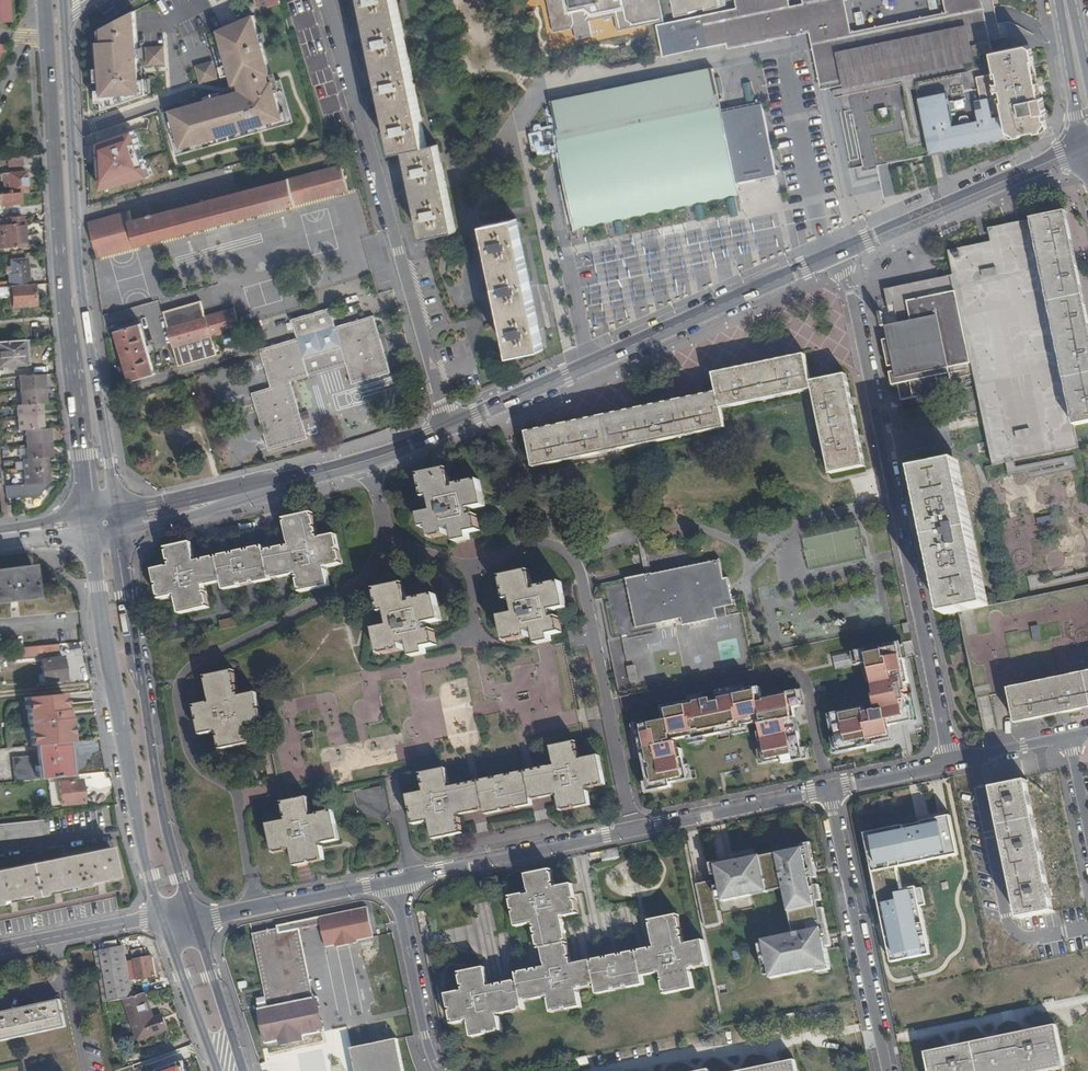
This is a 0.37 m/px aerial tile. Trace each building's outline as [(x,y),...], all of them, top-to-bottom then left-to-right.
[(9,24),(8,0),(0,0),(0,24),(9,24)] [(262,11),(275,6),(281,4),(279,0),(257,0),(262,11)] [(426,146),(396,0),(361,0),(394,152),(404,150),(426,146)] [(559,28),(578,25),(580,36),(596,33),(593,19),(619,13),(622,28),(667,19),(663,0),(554,0),(559,28)] [(740,8),(679,21),(685,48),(786,28),(780,0),(738,0),(740,8)] [(820,37),(828,36),(833,64),(843,61),(847,81),(912,67),(986,51),(976,0),(963,0),(964,8),(851,30),(846,0),(812,0),(820,37)] [(939,8),(938,0),(929,0),(931,10),(939,8)] [(137,10),(102,27),(103,40),(93,41),(96,79),(101,79),(102,83),(97,84),(98,97),(103,96),(104,104),(148,93),(147,77),(142,77),(137,10)] [(856,13),(859,25),(865,23),(862,12),(856,13)] [(256,14),(209,33),(221,77),(230,74),(233,85),(238,84),(239,89),(163,111),(175,154),(293,122),(281,78),(270,81),(268,75),(272,74),(256,14)] [(795,54),(800,56),(796,37),(791,41),(790,47),(792,52),(795,54)] [(912,67),(928,153),(1013,136),(1012,133),(1037,128),(1043,117),(1046,116),(1046,111),(1048,111),(1045,94),(1042,94),(1032,48),(1030,49),(1029,43),(990,50),(986,51),(912,67)] [(164,47),(148,48),(149,65),(165,64),(164,47)] [(214,61),(197,66),(202,82),(218,78),(214,61)] [(581,219),(602,215),(742,186),(740,178),(782,170),(776,141),(770,114),(767,100),(762,101),(726,108),(718,66),(684,72),(576,96),(555,100),(561,127),(564,139),(581,219)] [(912,67),(847,81),(850,95),(852,106),(853,112),(865,165),(877,163),(885,161),(928,153),(912,67)] [(755,99),(750,82),(743,84),(748,101),(755,99)] [(564,139),(561,127),(549,129),(552,142),(564,139)] [(137,149),(129,128),(102,138),(110,158),(137,149)] [(404,150),(421,238),(455,231),(437,144),(426,146),(404,150)] [(23,157),(8,158),(9,167),(25,165),(23,157)] [(128,211),(90,221),(99,256),(348,190),(341,165),(155,214),(154,212),(151,213),(151,215),(131,221),(128,211)] [(18,192),(26,192),(25,172),(5,173),(5,180),(9,179),(9,192),(18,192)] [(120,197),(141,191),(137,176),(115,181),(120,197)] [(103,192),(102,179),(88,180),(88,193),(103,192)] [(0,193),(0,205),(5,204),(6,207),(10,207),(10,204),(19,204),(18,192),(9,192),(0,193)] [(881,195),(868,199),(869,204),(883,201),(881,195)] [(1074,427),(1087,424),(1087,315),(1067,214),(1031,222),(1074,427)] [(3,225),(4,235),(0,236),(0,240),(1,249),(27,245),(24,215),(7,217),(8,224),(3,225)] [(539,351),(514,220),(482,226),(507,357),(539,351)] [(1031,222),(1004,228),(989,231),(992,244),(975,248),(949,253),(954,279),(975,379),(980,402),(993,467),(988,467),(985,468),(988,483),(990,494),(1012,602),(993,606),(973,610),(960,612),(970,659),(976,687),(978,695),(1009,689),(1087,671),(1087,478),(1082,448),(1079,449),(1075,431),(1074,427),(1031,222)] [(8,280),(9,280),(29,279),(27,259),(10,260),(11,272),(7,273),(8,280)] [(975,379),(954,279),(885,294),(888,310),(882,311),(885,324),(895,377),(900,401),(952,389),(950,378),(955,377),(956,382),(975,379)] [(29,284),(10,286),(11,305),(33,304),(32,284),(29,284)] [(169,327),(206,316),(201,300),(164,312),(169,327)] [(175,347),(213,336),(241,327),(235,308),(206,316),(169,327),(175,347)] [(292,324),(297,341),(334,330),(330,314),(292,324)] [(371,323),(388,380),(392,379),(374,322),(371,323)] [(353,390),(388,380),(371,323),(335,333),(334,330),(297,341),(261,352),(271,390),(253,396),(268,453),(306,442),(301,425),(309,422),(307,415),(298,416),(290,387),(346,371),(353,390)] [(155,373),(141,324),(117,331),(131,380),(155,373)] [(218,352),(213,336),(175,347),(180,364),(218,352)] [(22,341),(0,342),(0,367),(4,366),(4,369),(12,369),(12,366),(23,365),(22,341)] [(718,391),(722,407),(811,388),(810,380),(803,353),(714,372),(718,391)] [(810,380),(811,388),(829,471),(866,463),(847,372),(810,380)] [(41,388),(40,373),(16,376),(17,390),(41,388)] [(43,403),(41,388),(17,390),(17,404),(37,403),(43,403)] [(722,407),(718,391),(529,431),(536,467),(725,428),(722,407)] [(38,415),(37,403),(17,404),(13,405),(13,417),(38,415)] [(38,415),(13,417),(14,431),(21,430),(39,428),(38,415)] [(21,430),(22,444),(46,442),(45,428),(39,428),(21,430)] [(23,459),(43,457),(47,456),(46,442),(22,444),(23,459)] [(19,471),(43,469),(43,457),(23,459),(18,459),(19,471)] [(973,610),(993,606),(964,462),(921,470),(949,614),(960,612),(973,610)] [(455,488),(450,466),(421,472),(426,495),(431,495),(434,509),(419,512),(423,526),(428,526),(430,535),(445,532),(445,528),(451,526),(455,541),(470,538),(469,533),(480,530),(477,514),(471,515),(470,509),(485,505),(480,479),(458,483),(460,487),(455,488)] [(20,481),(44,479),(43,469),(19,471),(20,481)] [(6,485),(7,498),(33,495),(44,482),(20,484),(6,485)] [(343,569),(337,539),(321,543),(315,517),(286,524),(291,549),(265,555),(263,548),(196,562),(193,543),(169,547),(172,566),(155,569),(162,600),(181,596),(185,613),(208,607),(203,587),(224,583),(225,590),(296,576),(299,589),(329,582),(326,574),(343,569)] [(686,622),(720,615),(718,606),(737,602),(731,577),(728,578),(723,559),(704,563),(630,578),(640,625),(685,616),(686,622)] [(32,565),(0,569),(0,600),(28,597),(29,599),(36,599),(32,565)] [(568,607),(563,582),(541,586),(542,589),(537,590),(532,570),(503,575),(508,600),(514,600),(517,612),(501,615),(507,642),(532,637),(531,632),(537,630),(540,643),(556,640),(555,635),(565,632),(561,616),(555,617),(553,610),(568,607)] [(637,630),(628,580),(608,583),(616,625),(617,625),(619,634),(637,630)] [(410,603),(406,582),(377,588),(381,612),(388,611),(390,624),(375,627),(380,654),(404,649),(403,644),(410,642),(413,656),(429,652),(428,647),(438,645),(438,640),(435,628),(428,629),(427,622),(442,618),(437,594),(414,599),(414,602),(410,603)] [(235,618),(220,621),(222,630),(237,626),(235,618)] [(902,640),(858,650),(861,663),(867,662),(874,692),(872,692),(876,709),(867,711),(866,705),(834,712),(840,736),(838,736),(841,752),(895,740),(892,723),(919,717),(913,690),(909,691),(907,681),(911,680),(902,640)] [(59,652),(58,644),(16,647),(17,656),(59,652)] [(854,665),(853,653),(834,656),(836,667),(854,665)] [(66,679),(62,657),(41,659),(43,682),(66,679)] [(264,723),(259,692),(242,695),(237,670),(208,675),(213,701),(196,704),(199,721),(202,737),(219,733),(223,750),(252,744),(249,727),(264,723)] [(1009,689),(1017,724),(1055,716),(1087,709),(1087,671),(1009,689)] [(652,792),(674,787),(673,783),(690,779),(684,750),(680,751),(678,741),(691,739),(696,737),(697,741),(708,739),(735,733),(746,730),(745,727),(758,724),(762,723),(763,726),(765,734),(761,734),(767,762),(784,758),(785,763),(807,758),(796,706),(802,705),(798,689),(763,696),(760,685),(718,694),(719,696),(697,701),(696,699),(663,706),(665,718),(637,724),(652,792)] [(68,702),(67,693),(32,696),(33,707),(32,707),(33,729),(36,728),(38,745),(69,742),(75,742),(74,729),(69,730),(68,719),(71,718),(71,710),(69,710),(68,702)] [(607,783),(600,754),(583,758),(579,740),(571,742),(555,745),(557,763),(533,769),(525,770),(479,780),(472,782),(450,786),(447,768),(422,773),(426,791),(409,794),(415,823),(431,820),(435,838),(465,832),(461,814),(487,808),(488,813),(535,803),(534,798),(561,793),(565,808),(593,802),(591,796),(589,787),(607,783)] [(50,777),(70,775),(69,760),(75,759),(75,750),(71,751),(69,742),(38,745),(38,755),(13,757),(16,781),(50,777)] [(82,780),(59,782),(61,805),(84,802),(82,780)] [(1028,799),(1024,783),(995,788),(1023,919),(1034,916),(1052,912),(1028,799)] [(359,817),(384,813),(380,787),(355,791),(359,817)] [(341,840),(335,810),(313,815),(309,797),(284,802),(287,821),(270,824),(275,854),(293,850),(297,866),(325,860),(321,844),(341,840)] [(949,815),(862,834),(871,875),(958,856),(949,815)] [(47,819),(0,823),(0,838),(48,834),(47,819)] [(800,844),(801,846),(805,845),(812,878),(817,877),(809,842),(806,842),(806,843),(805,843),(800,844)] [(801,846),(728,862),(720,863),(715,864),(716,868),(717,874),(720,885),(723,899),(723,901),(752,895),(752,891),(783,884),(784,888),(793,933),(762,939),(763,943),(769,974),(770,978),(815,968),(816,972),(829,969),(825,948),(826,948),(826,946),(818,908),(817,900),(814,885),(812,878),(805,845),(801,846)] [(108,848),(0,869),(0,900),(27,895),(28,897),(44,894),(43,892),(71,886),(72,889),(87,886),(87,883),(115,877),(108,848)] [(713,875),(717,874),(716,868),(715,864),(720,863),(719,861),(710,863),(713,875)] [(710,969),(704,944),(686,947),(679,916),(651,922),(656,948),(573,966),(563,920),(579,917),(573,888),(556,891),(552,871),(528,876),(532,896),(511,901),(518,930),(534,926),(539,950),(542,950),(547,970),(517,975),(518,983),(491,988),(487,971),(460,976),(464,994),(447,998),(454,1028),(469,1024),(473,1040),(502,1034),(498,1018),(524,1012),(524,1004),(548,999),(552,1015),(582,1008),(579,993),(596,989),(598,996),(645,986),(644,980),(660,977),(665,996),(694,990),(691,973),(710,969)] [(711,881),(695,884),(703,927),(719,924),(711,881)] [(783,884),(752,891),(752,895),(784,888),(783,884)] [(928,953),(915,890),(894,894),(896,901),(877,905),(888,961),(928,953)] [(823,907),(818,908),(826,946),(830,945),(823,907)] [(289,933),(298,931),(296,923),(287,925),(289,933)] [(319,1032),(298,931),(289,933),(278,935),(276,931),(253,936),(265,996),(266,1001),(268,1007),(259,1009),(266,1044),(280,1040),(302,1036),(319,1032)] [(769,974),(763,943),(759,944),(765,975),(769,974)] [(122,946),(101,950),(110,1001),(131,997),(128,977),(137,975),(138,979),(157,976),(153,956),(125,961),(122,946)] [(101,950),(96,951),(105,1002),(110,1001),(101,950)] [(154,1020),(146,994),(126,1000),(141,1040),(169,1031),(165,1017),(154,1020)] [(266,1001),(265,996),(256,998),(259,1009),(268,1007),(266,1001)] [(62,1000),(0,1014),(0,1041),(67,1026),(62,1000)] [(1065,1067),(1062,1050),(1057,1026),(1004,1036),(1011,1070),(1044,1070),(1065,1067)] [(303,1041),(302,1036),(280,1040),(281,1045),(303,1041)] [(1004,1036),(930,1052),(934,1070),(1011,1070),(1004,1036)] [(397,1038),(351,1049),(353,1059),(350,1059),(353,1070),(404,1070),(397,1038)] [(193,1047),(114,1068),(115,1070),(199,1070),(193,1047)]
